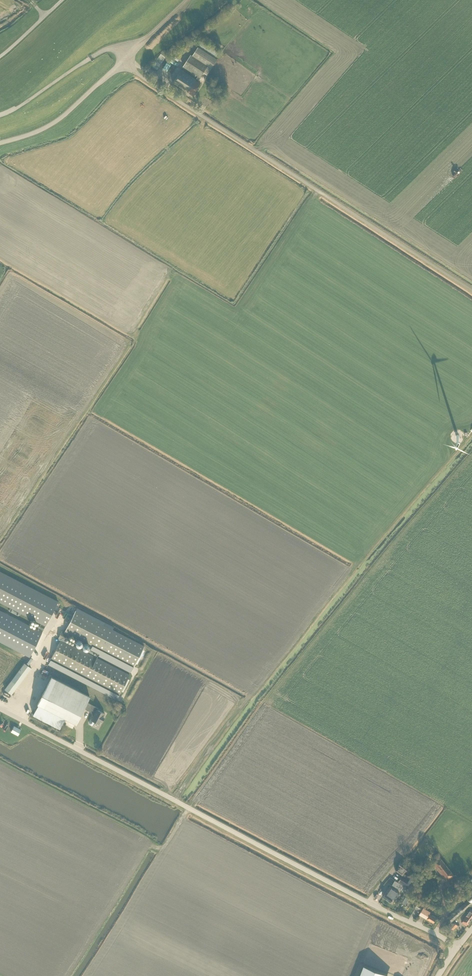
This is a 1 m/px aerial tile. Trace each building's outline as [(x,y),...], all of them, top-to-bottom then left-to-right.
[(200,34),(202,37),(210,31),(208,28),(200,34)] [(217,59),(198,47),(192,55),(191,54),(183,66),(198,76),(196,79),(181,70),(172,83),(187,92),(188,92),(193,95),(201,83),(198,82),(200,79),(201,78),(200,77),(208,65),(211,68),(217,59)] [(157,69),(165,57),(161,54),(157,59),(156,58),(153,63),(154,64),(153,66),(157,69)] [(172,89),(180,95),(182,92),(174,86),(172,89)] [(41,623),(37,630),(41,633),(58,601),(0,571),(0,602),(41,623)] [(98,656),(131,672),(144,646),(112,629),(113,627),(77,608),(64,632),(67,633),(67,632),(92,645),(90,649),(99,654),(98,656)] [(26,655),(29,657),(30,654),(38,640),(41,633),(37,630),(28,626),(0,611),(0,642),(26,655)] [(129,675),(63,640),(67,633),(64,632),(62,630),(58,638),(61,639),(48,664),(117,700),(129,675)] [(12,694),(31,668),(24,663),(5,689),(12,694)] [(97,709),(97,708),(87,702),(90,696),(51,677),(37,704),(38,704),(33,714),(59,728),(65,718),(76,723),(84,708),(94,714),(93,716),(91,720),(91,719),(89,722),(89,723),(90,724),(90,725),(91,725),(92,725),(93,724),(94,722),(99,724),(101,721),(102,721),(104,717),(103,716),(104,713),(97,709)] [(18,735),(21,729),(14,726),(11,731),(18,735)] [(454,875),(441,859),(439,861),(438,859),(433,864),(446,881),(447,880),(449,879),(454,875)] [(395,870),(402,875),(409,867),(402,861),(398,866),(398,867),(395,870)] [(406,885),(409,880),(401,875),(398,880),(406,885)] [(400,889),(402,885),(395,880),(392,884),(400,889)] [(386,892),(383,897),(390,902),(393,897),(396,898),(399,893),(390,886),(386,892)] [(471,904),(471,889),(465,895),(469,900),(448,917),(452,921),(471,904)] [(433,923),(436,918),(429,914),(430,912),(423,907),(419,914),(433,923)] [(471,909),(463,920),(468,924),(471,919),(471,910),(471,909)] [(387,975),(364,966),(360,975),(387,975)]
